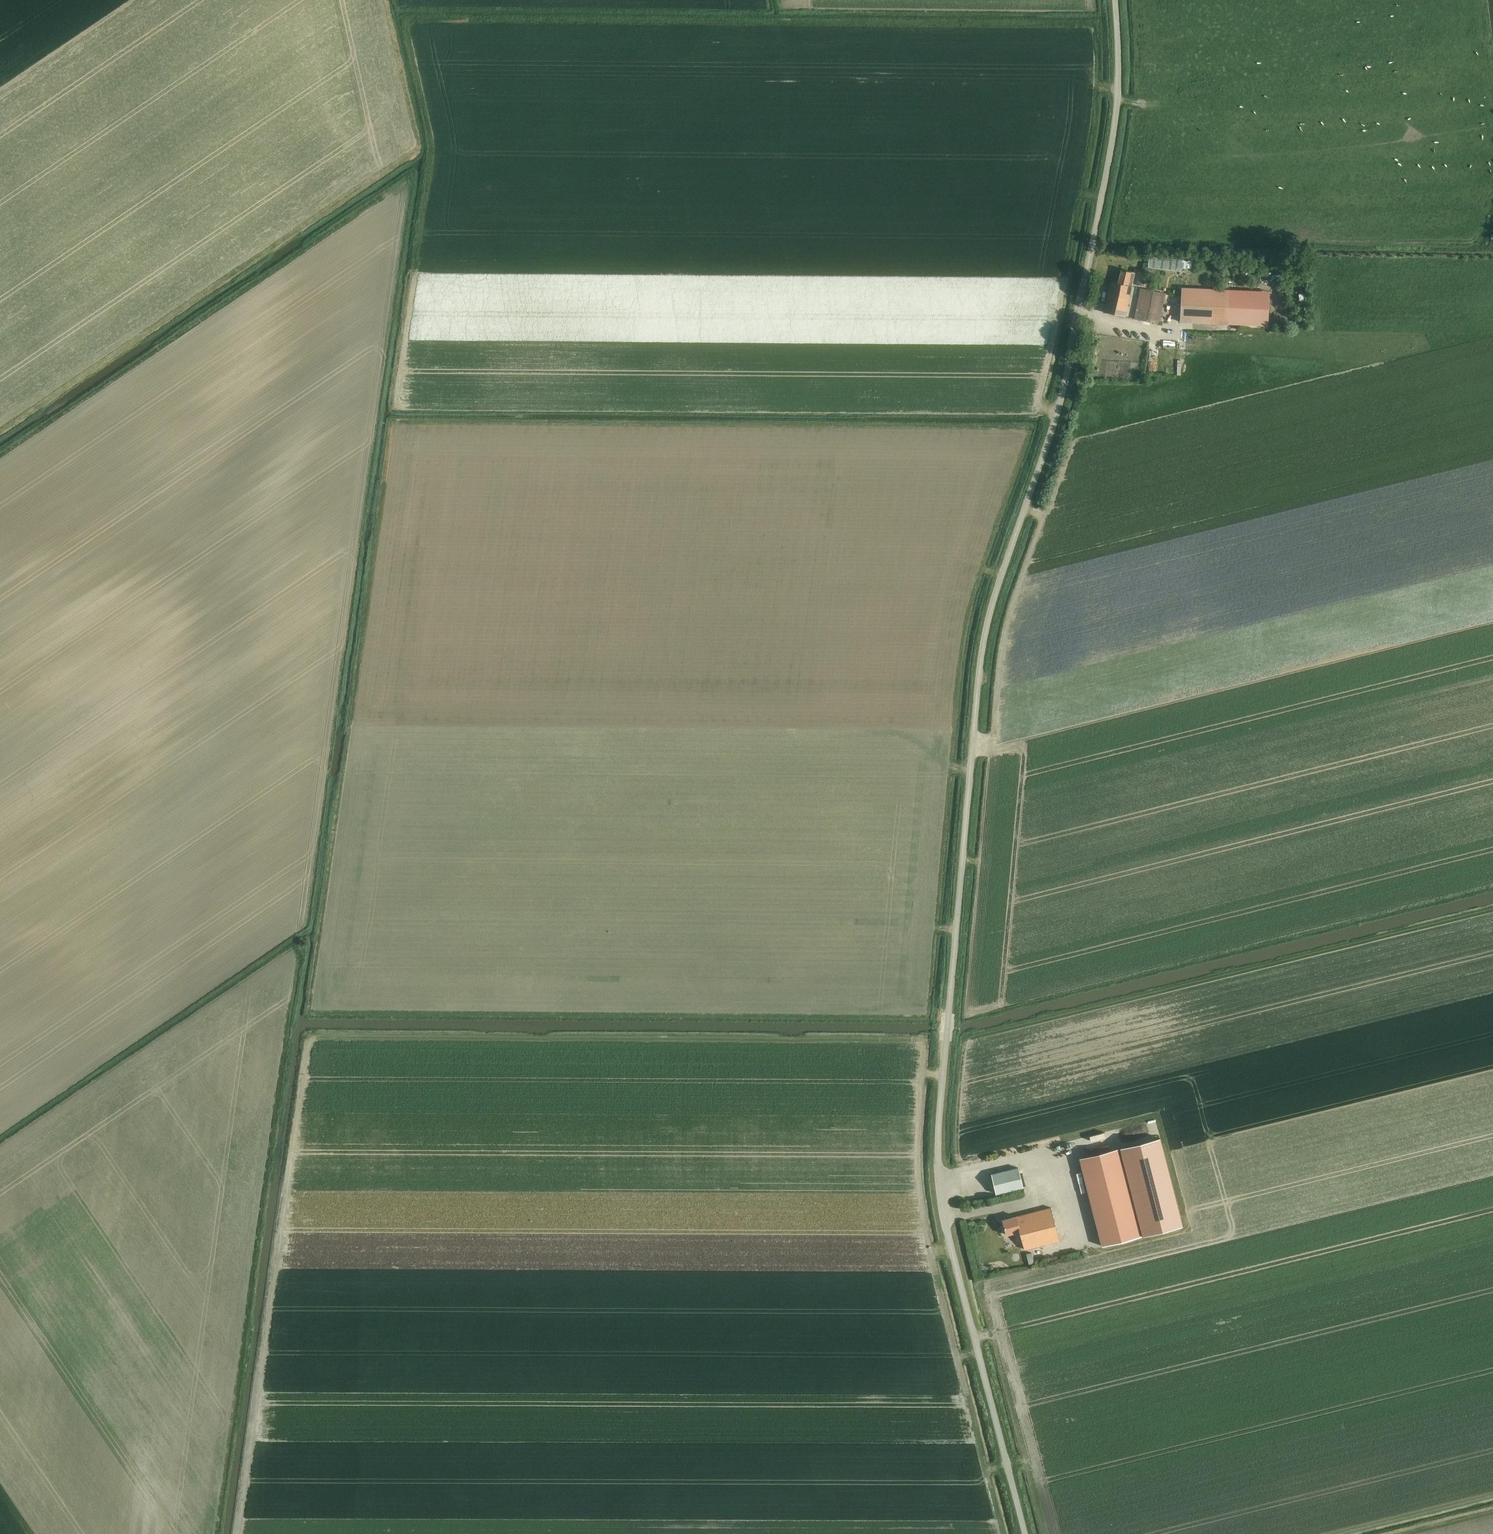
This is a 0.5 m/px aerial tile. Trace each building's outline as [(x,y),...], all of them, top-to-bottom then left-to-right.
[(1125,315),(1134,271),(1120,268),(1117,281),(1110,280),(1104,311),(1125,315)] [(1159,323),(1165,292),(1140,286),(1133,317),(1159,323)] [(1181,287),(1180,304),(1179,322),(1228,324),(1229,307),(1210,306),(1211,289),(1181,287)] [(1107,1131),(1109,1137),(1118,1135),(1116,1129),(1107,1131)] [(1160,1140),(1120,1150),(1121,1157),(1141,1236),(1182,1225),(1160,1140)] [(1121,1157),(1082,1167),(1102,1246),(1141,1236),(1121,1157)] [(996,1193),(1022,1187),(1018,1168),(991,1174),(996,1193)] [(1025,1249),(1059,1241),(1051,1208),(1003,1220),(1006,1234),(1020,1231),(1025,1249)]
